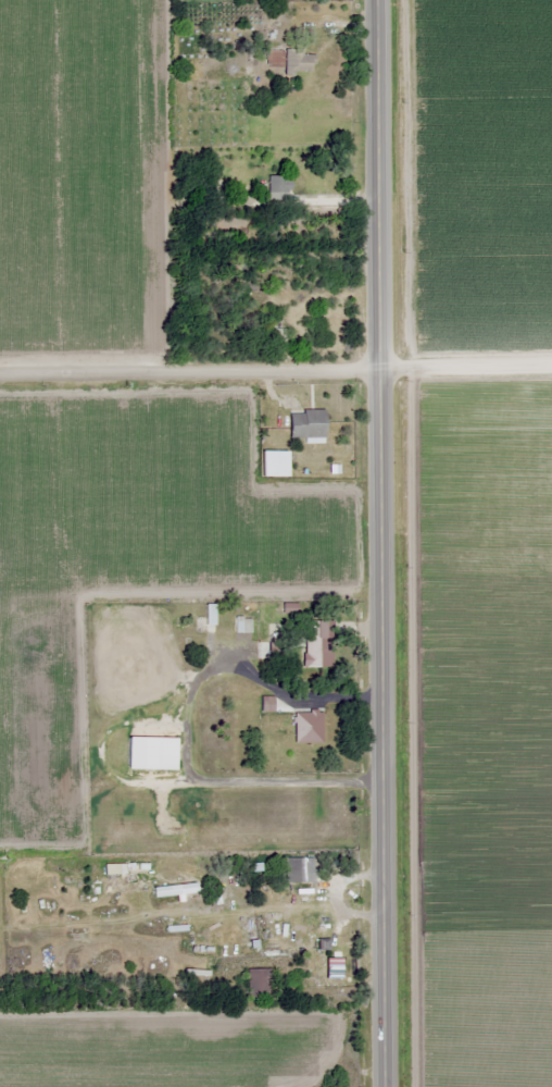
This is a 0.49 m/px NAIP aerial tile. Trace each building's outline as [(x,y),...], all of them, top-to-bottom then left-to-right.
[(312,54),(303,54),(303,49),(283,49),(283,72),(312,72),(312,54)] [(288,176),(262,176),(262,194),(288,194),(288,176)] [(322,410),(287,410),(287,438),(322,438),(322,410)] [(331,621),(302,621),(302,668),(331,668),(331,621)] [(321,743),(321,712),(293,712),(293,743),(321,743)] [(175,737),(125,737),(125,769),(175,769),(175,737)] [(312,857),(283,857),(283,882),(312,882),(312,857)] [(246,999),(267,999),(267,968),(246,968),(246,999)]
